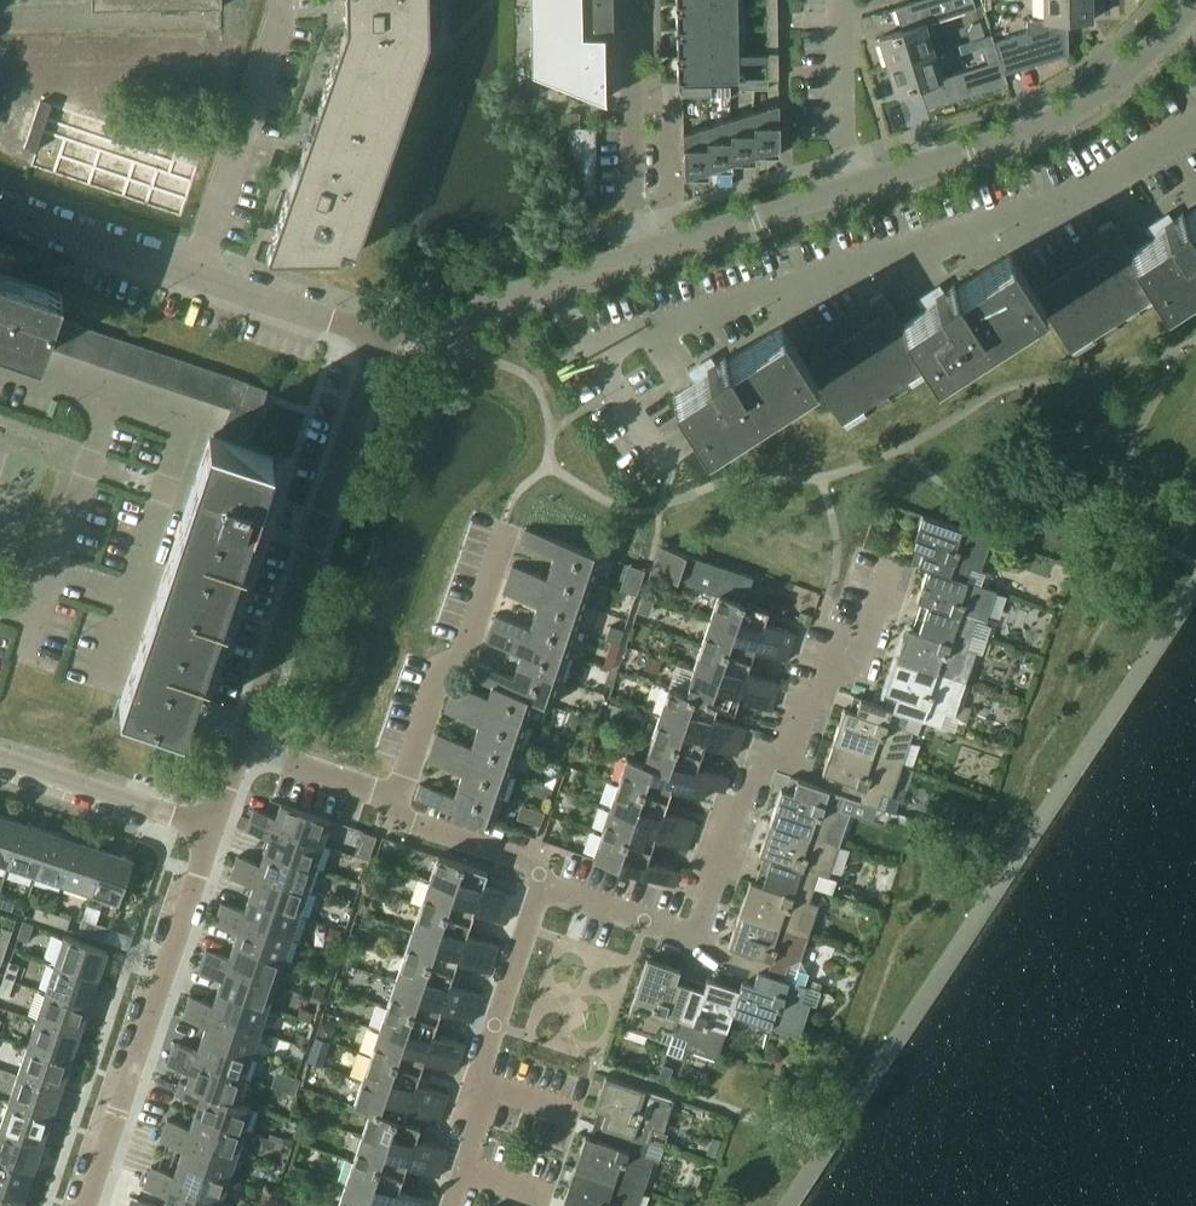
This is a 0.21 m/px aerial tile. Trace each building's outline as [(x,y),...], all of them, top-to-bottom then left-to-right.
[(347,24),(267,255),(354,253),(429,37),(428,11),(424,11),(424,4),(428,4),(428,0),(346,0),(347,24)] [(565,84),(605,98),(605,52),(605,50),(612,50),(614,50),(613,0),(531,0),(533,73),(565,84)] [(677,4),(681,4),(681,10),(677,10),(677,30),(682,30),(682,36),(677,36),(678,55),(682,55),(682,61),(678,61),(678,80),(739,79),(737,0),(677,0),(677,4)] [(888,65),(934,50),(926,23),(977,8),(974,0),(918,0),(895,7),(900,23),(907,21),(909,27),(879,37),(888,65)] [(995,46),(1004,74),(1005,73),(1069,53),(1069,26),(1063,26),(1063,20),(1093,19),(1092,0),(1044,0),(1044,18),(1028,19),(1028,31),(994,41),(995,46)] [(778,13),(768,13),(768,28),(778,28),(778,13)] [(973,23),(969,31),(972,39),(985,34),(981,21),(973,23)] [(778,53),(778,38),(768,39),(769,53),(778,53)] [(934,50),(888,65),(897,93),(917,87),(919,94),(922,93),(927,108),(1008,83),(1005,73),(1004,74),(995,46),(986,48),(990,62),(943,77),(934,50)] [(769,64),(769,78),(769,79),(779,78),(778,64),(769,64)] [(754,88),(754,78),(739,78),(740,88),(754,88)] [(769,78),(754,78),(754,88),(769,87),(769,79),(769,78)] [(697,96),(697,86),(682,87),(682,96),(697,96)] [(712,86),(697,86),(697,96),(712,96),(712,86)] [(730,86),(719,86),(719,94),(730,94),(730,86)] [(779,102),(756,109),(756,155),(766,154),(767,155),(780,154),(779,122),(779,123),(779,102)] [(756,109),(732,117),(733,162),(743,162),(756,162),(756,155),(756,109)] [(579,113),(570,113),(570,127),(579,127),(579,113)] [(732,117),(709,124),(710,169),(720,169),(733,169),(733,162),(732,117)] [(710,169),(709,124),(683,132),(684,145),(683,145),(684,175),(684,177),(696,176),(697,177),(710,177),(710,169)] [(1039,297),(1038,298),(1041,303),(1071,349),(1157,293),(1163,301),(1195,279),(1195,209),(1186,215),(1184,211),(1165,223),(1169,230),(1154,239),(1153,237),(1113,263),(1107,253),(1039,297)] [(1099,227),(1110,244),(1123,236),(1112,219),(1099,227)] [(878,325),(810,369),(809,370),(812,375),(842,420),(929,364),(934,372),(1041,303),(1038,298),(1039,297),(1011,253),(957,287),(955,283),(936,295),(940,302),(926,311),(924,309),(884,335),(878,325)] [(45,345),(53,316),(60,297),(0,276),(0,335),(43,349),(45,345)] [(870,299),(881,316),(894,308),(883,290),(870,299)] [(67,320),(53,316),(45,345),(57,349),(67,320)] [(79,325),(67,320),(57,349),(69,353),(79,325)] [(809,370),(810,369),(782,324),(729,359),(726,355),(707,367),(711,373),(697,383),(695,380),(673,395),(705,444),(812,375),(809,370)] [(79,325),(69,353),(82,357),(91,329),(79,325)] [(82,357),(94,361),(104,333),(91,329),(82,357)] [(116,337),(104,333),(94,361),(107,366),(116,337)] [(129,341),(116,337),(107,366),(119,370),(129,341)] [(119,370),(132,374),(141,345),(129,341),(119,370)] [(154,349),(141,345),(132,374),(144,378),(154,349)] [(144,378),(156,382),(166,353),(154,349),(144,378)] [(179,358),(166,353),(156,382),(169,387),(179,358)] [(181,391),(191,362),(179,358),(169,387),(181,391)] [(194,395),(204,366),(191,362),(181,391),(194,395)] [(206,399),(216,370),(204,366),(194,395),(206,399)] [(216,370),(206,399),(219,403),(228,374),(216,370)] [(219,403),(231,408),(241,378),(228,374),(219,403)] [(241,378),(231,408),(258,417),(268,387),(241,378)] [(231,408),(226,421),(253,431),(258,417),(231,408)] [(226,421),(222,435),(249,444),(253,431),(226,421)] [(249,444),(222,435),(214,433),(124,698),(178,717),(240,532),(258,539),(273,494),(255,488),(268,451),(249,444)] [(918,565),(928,568),(928,567),(967,580),(971,567),(981,570),(992,537),(923,514),(912,546),(923,550),(918,565)] [(552,554),(548,565),(593,580),(601,554),(525,528),(520,543),(552,554)] [(652,572),(719,594),(720,593),(745,601),(753,577),(660,545),(652,572)] [(512,565),(508,579),(584,604),(593,580),(548,565),(545,576),(512,565)] [(928,603),(924,617),(972,633),(976,620),(986,623),(997,590),(967,580),(928,567),(928,568),(917,599),(928,603)] [(535,603),(532,614),(576,629),(584,604),(508,579),(503,592),(535,603)] [(719,594),(711,619),(792,646),(796,632),(764,622),(768,609),(745,601),(720,593),(719,594)] [(496,614),(491,628),(568,654),(576,629),(532,614),(528,625),(496,614)] [(907,627),(897,659),(965,682),(976,650),(967,647),(972,633),(924,617),(919,630),(907,627)] [(711,619),(702,644),(751,660),(755,649),(787,660),(792,646),(711,619)] [(519,653),(515,664),(559,679),(568,654),(491,628),(487,642),(519,653)] [(611,628),(607,639),(620,643),(623,632),(611,628)] [(612,642),(609,652),(616,654),(620,644),(612,642)] [(702,644),(694,668),(775,696),(780,682),(747,671),(751,660),(702,644)] [(624,656),(619,669),(634,674),(638,661),(624,656)] [(897,695),(893,708),(893,709),(908,714),(908,715),(940,726),(945,711),(954,714),(965,682),(897,659),(886,691),(897,695)] [(474,679),(490,685),(534,699),(551,705),(559,679),(515,664),(511,675),(479,664),(474,679)] [(694,668),(686,693),(718,704),(718,705),(734,711),(738,699),(771,709),(775,696),(694,668)] [(454,684),(450,697),(526,723),(534,699),(490,685),(486,695),(454,684)] [(669,687),(661,713),(742,740),(746,726),(714,716),(718,705),(718,704),(686,693),(669,687)] [(477,722),(473,733),(518,748),(526,723),(450,697),(445,711),(477,722)] [(844,707),(834,740),(902,763),(913,731),(904,728),(908,715),(908,714),(893,709),(893,708),(861,697),(856,711),(844,707)] [(609,703),(604,720),(617,725),(619,719),(617,718),(621,707),(609,703)] [(661,713),(652,737),(701,754),(705,743),(737,754),(742,740),(661,713)] [(437,733),(433,747),(509,773),(518,748),(473,733),(470,744),(437,733)] [(652,737),(644,762),(644,763),(708,784),(708,785),(725,791),(730,776),(697,765),(701,754),(652,737)] [(834,776),(830,789),(830,790),(845,795),(845,796),(877,806),(882,792),(891,796),(902,763),(834,740),(823,772),(834,776)] [(460,772),(457,783),(501,797),(509,773),(433,747),(428,761),(460,772)] [(628,757),(619,782),(668,799),(671,788),(704,798),(708,785),(708,784),(644,763),(644,762),(628,757)] [(781,788),(771,821),(839,844),(850,812),(841,809),(845,796),(845,795),(830,790),(830,789),(798,778),(793,792),(781,788)] [(619,782),(611,807),(692,834),(696,820),(664,810),(668,799),(619,782)] [(501,797),(457,783),(453,794),(421,783),(416,797),(492,823),(501,797)] [(254,808),(250,819),(323,843),(331,819),(281,802),(277,816),(254,808)] [(611,807),(602,832),(651,848),(655,837),(687,848),(692,834),(611,807)] [(531,809),(527,821),(539,825),(543,813),(531,809)] [(7,864),(22,821),(0,814),(0,862),(7,864)] [(269,838),(265,850),(315,867),(323,843),(250,819),(246,830),(269,838)] [(7,864),(34,874),(49,830),(22,821),(7,864)] [(771,857),(767,870),(815,887),(828,891),(833,878),(829,876),(839,844),(771,821),(760,853),(771,857)] [(34,874),(62,883),(76,839),(49,830),(34,874)] [(651,848),(602,832),(593,858),(675,885),(680,870),(647,860),(651,848)] [(62,883),(89,892),(103,848),(76,839),(62,883)] [(103,848),(89,892),(119,902),(134,858),(103,848)] [(238,855),(234,866),(307,890),(315,867),(265,850),(261,863),(238,855)] [(438,855),(430,881),(511,908),(515,894),(483,883),(487,871),(438,855)] [(254,884),(249,897),(299,914),(307,890),(234,866),(231,877),(254,884)] [(751,880),(740,912),(808,936),(819,903),(810,900),(815,887),(767,870),(762,884),(751,880)] [(430,881),(421,905),(470,922),(474,911),(506,922),(511,908),(430,881)] [(12,909),(16,899),(15,899),(19,887),(10,884),(6,896),(0,894),(0,905),(12,909)] [(222,902),(219,913),(291,937),(299,914),(249,897),(245,909),(222,902)] [(421,905),(413,930),(494,957),(499,944),(467,933),(470,922),(421,905)] [(34,916),(50,922),(54,912),(37,906),(34,916)] [(54,912),(50,922),(67,928),(70,917),(54,912)] [(736,963),(758,970),(784,978),(802,984),(807,972),(801,958),(808,936),(740,912),(729,945),(740,948),(736,963)] [(238,931),(234,944),(283,960),(291,937),(219,913),(215,923),(238,931)] [(83,918),(79,931),(129,948),(130,949),(134,935),(83,918)] [(18,938),(28,941),(34,924),(23,921),(18,938)] [(0,934),(0,944),(7,947),(13,930),(3,926),(0,934)] [(331,927),(327,939),(337,942),(341,930),(331,927)] [(413,930),(405,955),(454,971),(457,960),(489,971),(494,957),(413,930)] [(65,934),(55,963),(98,977),(108,949),(65,934)] [(207,948),(203,959),(275,984),(283,960),(234,944),(229,956),(207,948)] [(345,952),(342,961),(350,964),(353,954),(345,952)] [(405,955),(396,980),(477,1007),(482,993),(450,982),(454,971),(405,955)] [(660,1029),(674,1033),(690,985),(676,980),(680,969),(647,958),(624,1027),(657,1038),(660,1029)] [(222,978),(218,990),(268,1007),(275,984),(203,959),(199,970),(222,978)] [(10,960),(4,977),(14,981),(20,964),(10,960)] [(55,963),(46,991),(89,1005),(98,977),(55,963)] [(742,979),(739,989),(740,989),(732,1013),(800,1036),(811,1003),(802,1000),(807,985),(802,984),(784,978),(758,970),(754,983),(742,979)] [(4,977),(0,990),(0,994),(9,997),(14,981),(4,977)] [(690,985),(674,1033),(668,1052),(681,1056),(684,1047),(717,1058),(732,1013),(740,989),(739,989),(707,978),(704,989),(690,985)] [(396,980),(388,1004),(437,1021),(441,1010),(473,1021),(477,1007),(396,980)] [(315,983),(312,995),(321,998),(325,986),(315,983)] [(191,995),(187,1006),(260,1031),(268,1007),(218,990),(214,1003),(191,995)] [(46,991),(37,1018),(80,1033),(89,1005),(46,991)] [(388,1004),(380,1029),(461,1057),(465,1043),(433,1032),(437,1021),(388,1004)] [(206,1025),(202,1037),(252,1054),(260,1031),(187,1006),(183,1017),(206,1025)] [(301,1008),(299,1015),(310,1019),(313,1012),(301,1008)] [(37,1018),(27,1046),(71,1060),(80,1033),(37,1018)] [(323,1023),(319,1035),(331,1039),(335,1027),(323,1023)] [(380,1029),(371,1054),(420,1071),(424,1059),(456,1070),(461,1057),(380,1029)] [(300,1034),(298,1042),(306,1045),(309,1037),(300,1034)] [(175,1042),(171,1053),(244,1077),(252,1054),(202,1037),(198,1050),(175,1042)] [(27,1046),(18,1073),(61,1088),(71,1060),(27,1046)] [(311,1050),(308,1059),(319,1063),(322,1054),(311,1050)] [(190,1071),(187,1083),(186,1084),(236,1101),(236,1100),(244,1077),(171,1053),(168,1064),(190,1071)] [(371,1054),(363,1079),(444,1106),(449,1092),(417,1082),(420,1071),(371,1054)] [(664,1066),(659,1079),(667,1082),(672,1068),(664,1066)] [(277,1071),(272,1086),(295,1093),(300,1079),(277,1071)] [(18,1073),(9,1101),(52,1115),(61,1088),(18,1073)] [(606,1111),(602,1125),(650,1141),(654,1127),(664,1131),(675,1098),(606,1074),(595,1107),(606,1111)] [(354,1105),(371,1110),(371,1109),(403,1120),(404,1119),(407,1109),(439,1120),(444,1106),(363,1079),(354,1105)] [(199,1101),(195,1114),(245,1130),(253,1106),(236,1100),(236,1101),(186,1084),(187,1083),(180,1081),(176,1093),(199,1101)] [(0,1127),(0,1129),(43,1143),(52,1115),(9,1101),(0,1127)] [(371,1110),(363,1135),(444,1162),(448,1148),(416,1137),(420,1125),(404,1119),(403,1120),(371,1109),(371,1110)] [(168,1118),(164,1129),(237,1154),(245,1130),(195,1114),(190,1126),(168,1118)] [(586,1134),(575,1167),(643,1190),(654,1158),(645,1155),(650,1141),(602,1125),(597,1138),(586,1134)] [(34,1171),(43,1143),(0,1129),(0,1159),(34,1171)] [(183,1148),(179,1160),(229,1177),(237,1154),(164,1129),(160,1140),(183,1148)] [(270,1134),(269,1138),(291,1145),(293,1139),(286,1137),(286,1139),(270,1134)] [(363,1135),(354,1159),(403,1176),(407,1165),(439,1176),(444,1162),(363,1135)] [(712,1141),(706,1158),(715,1161),(721,1144),(712,1141)] [(24,1198),(34,1171),(0,1159),(0,1190),(24,1198)] [(346,1184),(411,1205),(429,1205),(432,1198),(400,1187),(403,1176),(354,1159),(346,1184)] [(152,1165),(148,1176),(221,1201),(229,1177),(179,1160),(175,1173),(152,1165)] [(643,1190),(575,1167),(564,1199),(575,1203),(574,1205),(638,1205),(643,1190)] [(164,1205),(219,1205),(221,1201),(148,1176),(145,1187),(167,1195),(164,1205)] [(339,1205),(411,1205),(346,1184),(339,1205)] [(24,1198),(0,1190),(0,1205),(22,1205),(24,1198)]
